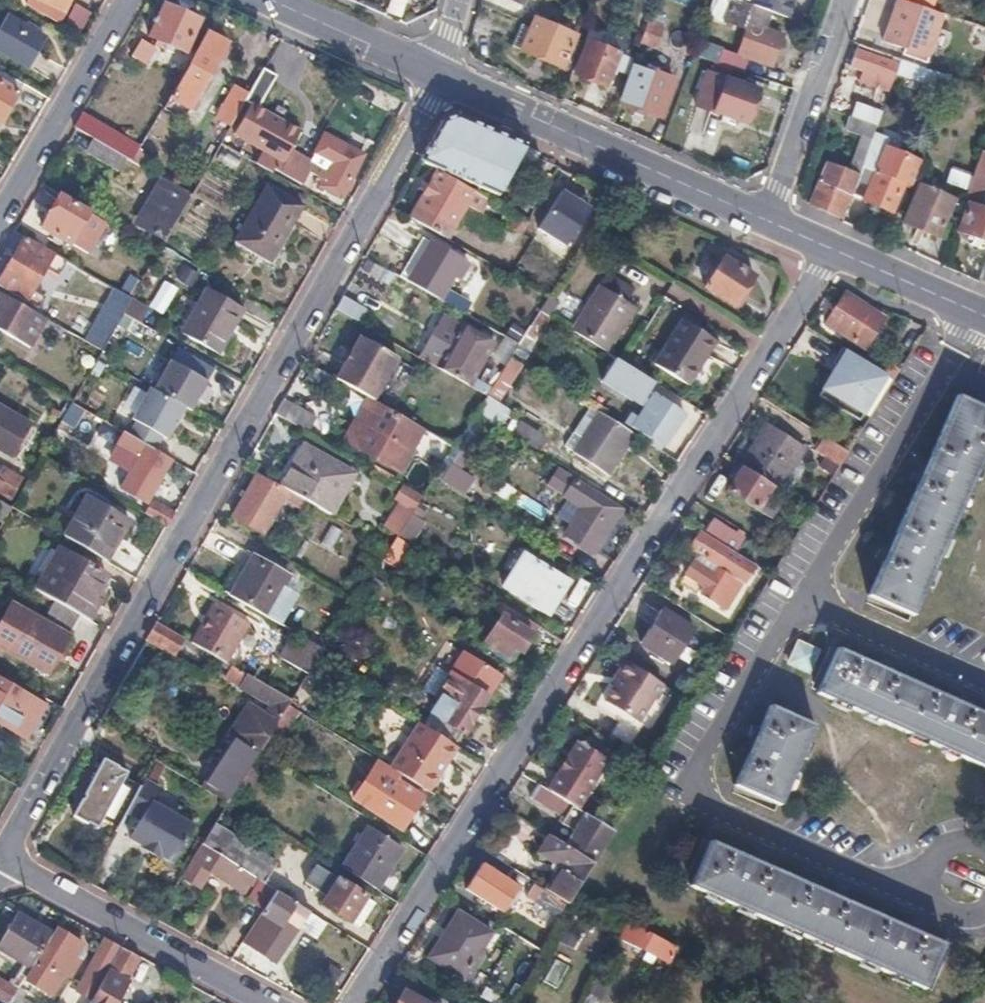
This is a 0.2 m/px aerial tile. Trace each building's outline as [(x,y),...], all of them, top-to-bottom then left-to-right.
[(42,3),(60,12),(61,12),(67,0),(35,0),(42,3)] [(741,0),(732,0),(725,19),(748,27),(739,53),(768,64),(779,35),(764,30),(771,11),(748,3),(741,0)] [(748,3),(771,11),(786,16),(792,0),(749,0),(748,3)] [(941,13),(924,7),(904,0),(895,0),(882,39),(904,47),(902,52),(925,60),(941,13)] [(60,12),(42,3),(38,11),(56,20),(60,12)] [(197,20),(162,3),(147,35),(154,39),(152,43),(160,47),(162,42),(181,52),(197,20)] [(576,33),(535,14),(520,48),(562,66),(576,33)] [(4,15),(0,23),(0,51),(24,65),(33,50),(41,36),(35,33),(38,27),(23,19),(20,25),(4,15)] [(663,25),(646,19),(639,40),(655,45),(663,25)] [(976,26),(972,36),(984,41),(984,30),(976,26)] [(224,44),(206,33),(170,96),(171,97),(167,104),(177,110),(181,103),(188,107),(224,44)] [(153,46),(139,39),(129,56),(143,64),(153,46)] [(633,57),(590,40),(577,73),(605,84),(612,68),(628,74),(633,57)] [(858,43),(856,49),(897,64),(899,58),(858,43)] [(897,64),(856,49),(851,64),(862,68),(859,78),(873,84),(877,74),(887,78),(885,84),(889,85),(895,71),(897,64)] [(39,53),(33,50),(24,65),(30,68),(39,53)] [(902,52),(900,58),(923,66),(925,60),(902,52)] [(897,64),(895,71),(946,89),(951,76),(923,66),(900,58),(899,58),(897,64)] [(729,65),(714,60),(710,72),(725,77),(729,65)] [(673,77),(635,63),(622,101),(661,114),(673,77)] [(276,72),(264,65),(249,91),(244,100),(250,103),(256,106),(276,72)] [(710,72),(706,70),(693,104),(744,122),(756,89),(725,77),(710,72)] [(20,82),(0,71),(0,118),(20,82)] [(249,91),(236,84),(218,115),(231,123),(244,100),(249,91)] [(264,148),(257,162),(271,170),(273,166),(299,182),(308,167),(319,174),(314,182),(341,198),(366,156),(328,133),(312,161),(288,147),(297,130),(256,106),(250,103),(234,131),(250,140),(248,144),(253,147),(255,143),(264,148)] [(72,126),(73,127),(93,138),(100,142),(107,130),(79,114),(72,126)] [(876,123),(851,115),(846,128),(861,134),(871,137),(876,123)] [(440,122),(417,162),(496,197),(511,168),(526,176),(538,153),(504,137),(457,117),(448,120),(440,122)] [(236,138),(226,132),(220,141),(231,147),(236,138)] [(871,137),(861,134),(852,159),(861,162),(871,137)] [(115,136),(109,147),(131,160),(137,149),(115,136)] [(93,138),(85,152),(122,173),(126,166),(136,171),(140,165),(131,160),(109,147),(100,142),(93,138)] [(874,170),(871,169),(862,197),(891,208),(901,179),(913,183),(921,159),(882,146),(874,170)] [(974,172),(967,191),(963,204),(968,205),(969,203),(976,206),(984,180),(984,160),(979,158),(974,172)] [(861,162),(852,159),(846,173),(856,177),(859,170),(855,169),(857,164),(860,165),(861,162)] [(846,173),(824,162),(807,202),(806,203),(841,219),(850,193),(856,177),(846,173)] [(174,170),(161,163),(155,174),(160,176),(168,181),(174,170)] [(974,172),(953,164),(946,182),(967,191),(974,172)] [(859,170),(856,177),(850,193),(862,197),(871,169),(860,165),(859,170)] [(471,192),(435,172),(409,218),(445,238),(457,217),(464,205),(471,192)] [(168,181),(160,176),(132,226),(162,243),(190,194),(168,181)] [(953,199),(917,184),(902,221),(938,236),(953,199)] [(301,207),(266,187),(235,241),(269,260),(301,207)] [(103,222),(58,195),(39,227),(85,253),(103,222)] [(530,209),(519,203),(512,216),(523,222),(530,209)] [(968,205),(958,231),(984,240),(984,210),(976,206),(969,203),(968,205)] [(492,204),(486,216),(521,235),(527,224),(525,223),(523,222),(512,216),(492,204)] [(468,207),(464,205),(457,217),(461,220),(468,207)] [(24,235),(0,278),(0,286),(37,307),(43,296),(30,289),(41,271),(54,278),(64,259),(24,235)] [(429,243),(420,238),(397,277),(406,283),(429,243)] [(460,261),(429,243),(406,283),(437,301),(460,261)] [(754,277),(723,258),(703,288),(734,307),(754,277)] [(630,292),(604,276),(570,332),(604,353),(632,308),(623,303),(630,292)] [(547,298),(526,286),(500,327),(448,298),(444,305),(516,347),(528,328),(538,312),(547,298)] [(243,308),(208,287),(183,333),(224,356),(240,327),(234,323),(243,308)] [(0,290),(0,328),(6,331),(10,324),(32,337),(35,332),(45,338),(54,323),(0,290)] [(91,344),(105,350),(120,315),(141,323),(148,307),(112,292),(91,344)] [(341,296),(334,308),(356,321),(363,309),(341,296)] [(869,312),(843,296),(824,325),(850,342),(869,312)] [(549,319),(538,312),(528,328),(540,335),(549,319)] [(441,316),(434,327),(453,337),(459,326),(441,316)] [(715,342),(680,320),(652,365),(687,386),(715,342)] [(453,337),(434,327),(417,358),(484,397),(489,390),(472,380),(493,344),(460,325),(459,326),(453,337)] [(392,357),(359,338),(335,380),(368,399),(392,357)] [(885,377),(840,350),(830,366),(835,369),(818,398),(858,422),(885,377)] [(501,401),(522,365),(510,358),(489,395),(501,401)] [(206,381),(168,360),(152,389),(183,407),(189,411),(206,381)] [(152,389),(148,387),(130,419),(135,421),(161,436),(165,438),(183,407),(152,389)] [(652,395),(631,428),(648,438),(645,443),(677,462),(685,449),(667,438),(682,414),(652,395)] [(510,413),(484,397),(472,416),(486,425),(498,432),(510,413)] [(282,399),(274,415),(304,432),(313,416),(282,399)] [(955,400),(867,598),(911,617),(982,462),(984,464),(984,414),(955,400)] [(430,434),(374,402),(351,444),(407,476),(430,434)] [(0,410),(0,449),(11,456),(28,426),(0,410)] [(633,436),(599,415),(573,455),(576,457),(600,473),(607,477),(633,436)] [(486,425),(472,416),(452,447),(441,465),(434,476),(455,489),(463,475),(456,470),(486,425)] [(161,436),(135,421),(127,434),(153,449),(161,436)] [(740,467),(742,468),(771,487),(776,491),(803,448),(768,425),(740,467)] [(133,445),(141,449),(119,489),(145,503),(170,459),(153,449),(127,434),(124,433),(119,442),(131,449),(133,445)] [(452,447),(439,440),(429,458),(441,465),(452,447)] [(824,441),(815,456),(836,470),(846,455),(824,441)] [(352,473),(303,445),(279,486),(285,490),(303,500),(329,514),(352,473)] [(583,465),(582,467),(598,477),(600,473),(576,457),(574,460),(583,465)] [(7,497),(20,476),(0,464),(0,493),(7,497)] [(771,487),(742,468),(725,493),(769,520),(779,503),(766,495),(771,487)] [(284,492),(254,475),(230,517),(261,534),(282,497),(288,500),(287,502),(298,508),(303,500),(285,490),(284,492)] [(561,494),(579,505),(562,534),(591,552),(619,508),(571,478),(561,494)] [(394,499),(399,501),(383,527),(396,535),(420,497),(401,486),(394,499)] [(127,521),(85,497),(63,537),(100,558),(110,541),(115,544),(127,521)] [(173,513),(151,500),(143,514),(165,526),(173,513)] [(421,512),(414,508),(409,515),(416,520),(421,512)] [(416,520),(409,515),(396,537),(409,544),(422,523),(416,520)] [(712,520),(703,534),(735,555),(744,541),(712,520)] [(687,552),(697,558),(684,578),(703,590),(699,596),(724,613),(753,567),(735,555),(703,534),(700,532),(687,552)] [(388,547),(368,536),(362,547),(381,558),(388,547)] [(394,538),(388,547),(381,558),(390,563),(402,542),(394,538)] [(115,544),(110,541),(100,558),(105,561),(115,544)] [(57,549),(34,588),(54,600),(79,614),(88,619),(99,602),(91,598),(104,576),(57,549)] [(287,574),(253,554),(229,596),(264,615),(287,574)] [(565,580),(523,554),(501,587),(543,614),(565,580)] [(400,577),(382,565),(367,589),(385,601),(400,577)] [(367,580),(361,577),(350,594),(355,597),(356,598),(367,580)] [(488,608),(499,615),(483,641),(507,656),(512,647),(520,652),(531,634),(529,633),(535,625),(494,599),(488,608)] [(54,600),(47,613),(71,627),(79,614),(54,600)] [(244,620),(209,601),(187,640),(222,660),(244,620)] [(9,602),(0,618),(0,646),(46,672),(68,635),(9,602)] [(693,632),(659,611),(639,643),(672,664),(693,632)] [(181,637),(156,622),(146,639),(172,654),(181,637)] [(288,640),(279,654),(308,672),(317,658),(323,649),(303,638),(299,646),(288,640)] [(800,681),(811,655),(786,645),(775,670),(800,681)] [(811,695),(984,772),(984,718),(831,649),(811,695)] [(262,715),(258,713),(208,793),(225,804),(230,796),(260,749),(269,734),(288,704),(291,700),(222,660),(220,665),(229,670),(225,677),(238,685),(237,687),(268,705),(262,715)] [(618,676),(612,686),(602,702),(635,723),(660,684),(623,660),(614,674),(618,676)] [(435,692),(439,694),(429,710),(431,711),(421,725),(451,744),(459,731),(462,733),(486,695),(449,671),(435,692)] [(618,676),(614,674),(608,683),(612,686),(618,676)] [(0,680),(0,724),(23,737),(42,704),(0,680)] [(293,707),(288,704),(269,734),(277,739),(287,722),(285,720),(293,707)] [(810,726),(768,707),(732,788),(775,807),(810,726)] [(421,725),(415,721),(387,767),(422,789),(423,790),(451,744),(421,725)] [(582,740),(579,745),(597,756),(600,751),(582,740)] [(579,745),(575,742),(554,773),(558,775),(548,790),(575,807),(605,761),(597,756),(579,745)] [(387,767),(377,760),(353,798),(401,828),(421,795),(419,794),(422,789),(387,767)] [(101,778),(96,775),(70,820),(94,832),(98,825),(101,819),(117,827),(126,810),(134,795),(119,787),(122,781),(125,774),(103,762),(99,769),(105,772),(101,778)] [(105,772),(99,769),(96,775),(101,778),(105,772)] [(126,810),(139,818),(128,836),(141,844),(139,847),(156,857),(157,854),(170,862),(193,826),(150,800),(159,786),(144,777),(137,789),(134,795),(126,810)] [(122,781),(119,787),(134,795),(137,789),(122,781)] [(563,825),(571,831),(563,845),(590,863),(599,849),(593,845),(601,832),(606,835),(610,829),(575,807),(548,790),(537,783),(528,797),(566,820),(563,825)] [(249,825),(222,808),(201,843),(262,882),(287,841),(299,849),(304,842),(292,834),(291,836),(256,814),(249,825)] [(101,819),(98,825),(113,834),(117,827),(101,819)] [(402,848),(367,825),(342,866),(377,888),(402,848)] [(549,836),(538,853),(555,863),(557,871),(545,890),(564,902),(565,903),(571,893),(590,863),(563,845),(549,836)] [(262,882),(201,843),(179,878),(196,889),(208,870),(232,885),(235,880),(249,888),(250,885),(255,888),(248,898),(263,908),(276,890),(262,882)] [(710,843),(689,886),(924,991),(944,946),(710,843)] [(304,881),(324,893),(319,902),(360,926),(376,901),(314,863),(304,881)] [(517,888),(481,864),(464,889),(501,912),(517,888)] [(235,880),(232,885),(245,893),(249,888),(235,880)] [(542,888),(534,900),(556,914),(564,902),(545,890),(542,888)] [(276,890),(263,908),(242,940),(276,962),(308,910),(276,890)] [(488,931),(456,910),(426,957),(461,977),(488,931)] [(18,911),(0,938),(0,950),(21,963),(8,984),(0,980),(0,999),(5,1002),(11,993),(50,931),(18,911)] [(573,912),(565,926),(584,935),(580,942),(593,948),(596,942),(603,945),(610,931),(573,912)] [(624,921),(616,935),(664,960),(672,945),(624,921)] [(81,942),(57,927),(24,979),(47,993),(81,942)] [(119,943),(105,936),(74,990),(89,998),(98,982),(119,943)] [(98,982),(89,998),(86,1002),(112,1002),(140,954),(121,944),(100,983),(98,982)] [(591,982),(580,1002),(603,1002),(609,992),(591,982)] [(394,1002),(425,1002),(401,990),(394,1002)] [(11,993),(5,1002),(6,1002),(24,1002),(26,1001),(11,993)]
